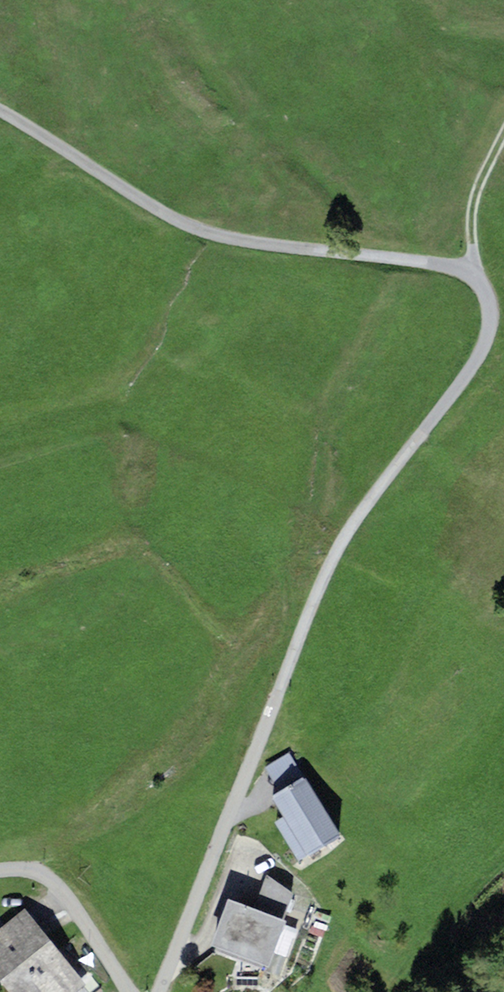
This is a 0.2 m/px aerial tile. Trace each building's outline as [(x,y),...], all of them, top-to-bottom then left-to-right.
[(279,792),(305,777),(289,751),(264,766),(279,792)] [(288,826),(322,805),(305,777),(279,792),(271,797),(283,817),(288,826)] [(307,856),(341,836),(322,805),(288,826),(307,856)] [(299,861),(307,856),(288,826),(283,817),(275,822),(299,861)] [(253,909),(284,920),(294,893),(266,876),(253,909)] [(253,909),(228,900),(211,946),(268,967),(285,921),(284,920),(253,909)] [(24,909),(0,928),(0,980),(10,991),(76,991),(86,984),(24,909)]
